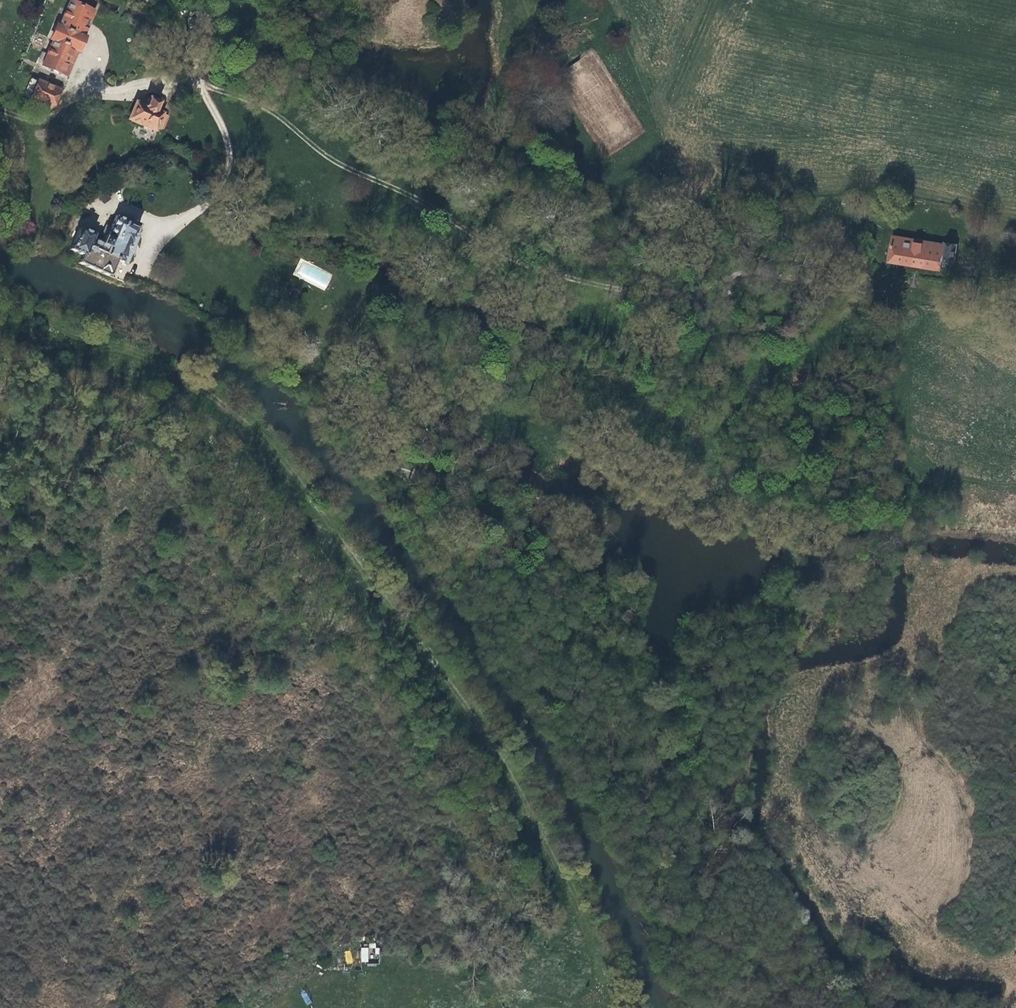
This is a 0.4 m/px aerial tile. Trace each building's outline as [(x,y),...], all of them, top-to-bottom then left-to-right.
[(73,48),(79,50),(86,36),(79,33),(89,9),(70,1),(60,25),(57,24),(51,38),(54,39),(43,64),(62,73),(73,48)] [(95,12),(89,9),(79,33),(86,36),(95,12)] [(69,75),(79,50),(73,48),(62,73),(69,75)] [(26,88),(34,91),(38,82),(30,79),(26,88)] [(58,90),(38,82),(34,91),(30,100),(51,108),(58,90)] [(138,96),(135,102),(144,106),(147,100),(138,96)] [(128,120),(142,126),(144,123),(154,127),(161,113),(157,112),(159,109),(155,107),(157,102),(148,99),(147,100),(144,106),(135,102),(128,120)] [(122,262),(134,234),(139,225),(123,218),(123,220),(114,215),(110,224),(109,223),(108,219),(104,217),(102,219),(98,226),(99,230),(106,233),(101,244),(91,239),(93,235),(78,228),(69,249),(81,255),(78,263),(109,276),(116,260),(122,262)] [(139,236),(134,234),(122,262),(127,265),(139,236)] [(892,235),(891,240),(941,247),(942,243),(892,235)] [(941,247),(891,240),(888,257),(942,266),(943,260),(952,261),(955,245),(942,243),(941,247)] [(360,948),(361,962),(369,962),(368,947),(360,948)]
